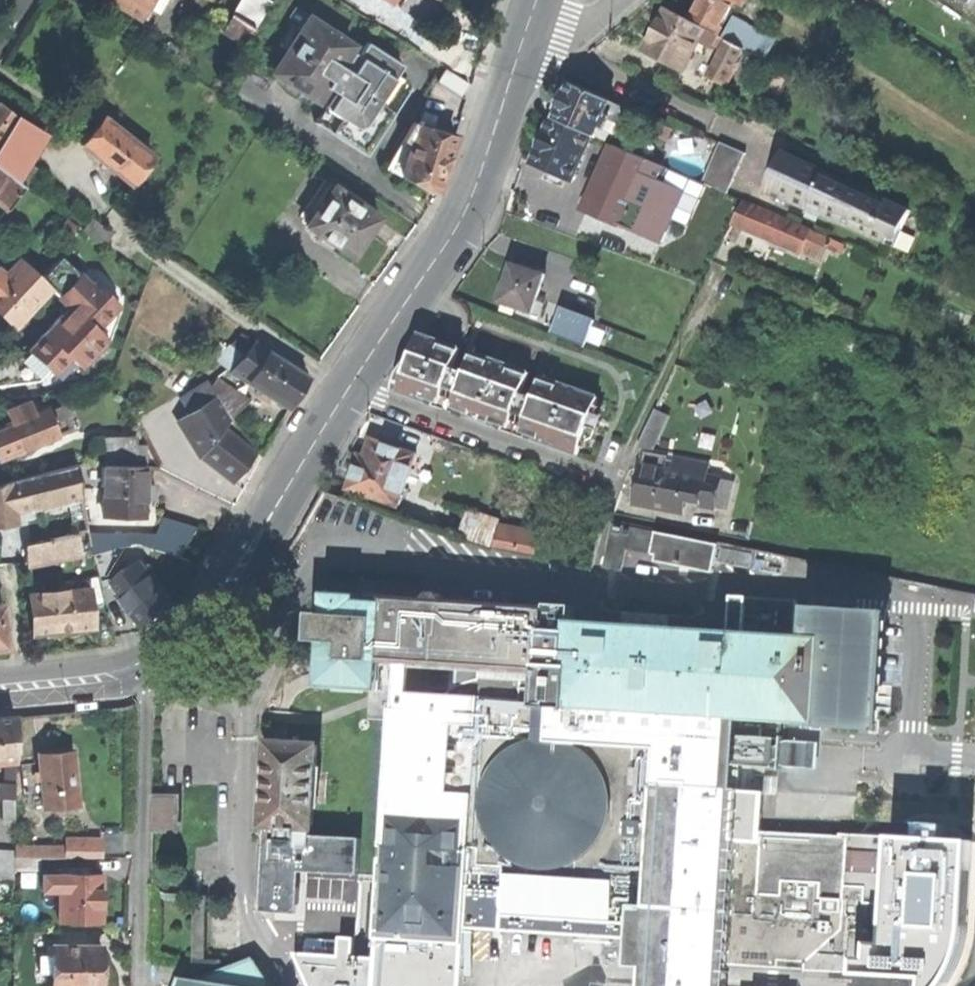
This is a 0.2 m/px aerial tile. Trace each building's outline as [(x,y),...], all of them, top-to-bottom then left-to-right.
[(166,0),(110,0),(139,18),(145,8),(157,15),(166,0)] [(246,43),(271,3),(266,0),(241,0),(223,29),(246,43)] [(427,25),(436,12),(442,2),(439,0),(403,0),(398,7),(427,25)] [(688,21),(703,28),(715,35),(732,2),(739,6),(742,0),(699,0),(688,21)] [(698,38),(703,28),(688,21),(665,9),(655,29),(644,50),(683,69),(698,38)] [(277,74),(313,98),(317,101),(318,98),(349,50),(352,46),(308,17),(273,72),(277,74)] [(715,35),(703,28),(698,38),(710,44),(715,35)] [(721,50),(725,40),(715,35),(710,44),(721,50)] [(741,48),(725,40),(721,50),(708,75),(723,83),(741,48)] [(377,103),(397,74),(402,65),(367,42),(358,56),(349,50),(318,98),(327,104),(324,108),(340,118),(331,133),(365,155),(388,120),(393,113),(377,103)] [(313,98),(277,74),(275,78),(310,102),(313,98)] [(411,83),(397,74),(377,103),(393,113),(411,83)] [(438,90),(464,100),(470,85),(444,74),(438,90)] [(554,118),(590,134),(594,136),(595,134),(610,101),(570,83),(562,100),(554,118)] [(711,99),(707,107),(723,115),(727,106),(711,99)] [(621,106),(610,101),(595,134),(607,139),(609,132),(613,133),(619,133),(625,130),(627,125),(627,120),(622,113),(618,112),(621,106)] [(7,210),(27,188),(17,182),(46,134),(16,117),(1,103),(0,104),(0,204),(7,210)] [(324,108),(315,122),(331,133),(340,118),(324,108)] [(386,168),(437,196),(446,165),(455,135),(432,128),(434,120),(421,116),(419,124),(413,123),(386,168)] [(81,146),(131,185),(152,157),(103,118),(93,131),(81,146)] [(554,118),(552,118),(545,134),(532,164),(570,181),(590,134),(554,118)] [(647,129),(666,138),(670,128),(651,120),(647,129)] [(702,182),(728,193),(745,152),(719,141),(702,182)] [(638,182),(648,159),(616,145),(587,212),(619,226),(638,182)] [(778,162),(765,191),(809,211),(811,206),(824,212),(822,218),(885,247),(895,226),(901,229),(910,209),(783,151),(778,162)] [(638,182),(653,189),(663,166),(648,159),(638,182)] [(313,216),(333,187),(324,180),(304,210),(313,216)] [(333,187),(313,216),(306,226),(352,257),(365,237),(378,217),(333,187)] [(757,233),(766,212),(742,202),(733,223),(757,233)] [(809,230),(766,212),(757,233),(776,241),(800,251),(809,230)] [(83,229),(104,245),(113,234),(91,218),(83,229)] [(821,260),(830,239),(809,230),(800,251),(821,260)] [(40,380),(50,368),(55,374),(72,358),(83,367),(107,338),(96,328),(119,304),(94,281),(90,284),(60,255),(38,278),(47,286),(68,304),(25,346),(0,352),(0,387),(40,380)] [(18,259),(6,273),(34,299),(47,286),(38,278),(18,259)] [(499,302),(532,312),(536,301),(545,274),(511,264),(508,274),(505,282),(500,285),(498,289),(498,294),(500,299),(499,302)] [(3,276),(0,279),(0,316),(11,326),(35,300),(34,299),(6,273),(3,276)] [(543,304),(536,301),(532,312),(539,315),(543,304)] [(561,309),(551,334),(583,346),(593,321),(561,309)] [(216,362),(227,371),(251,342),(241,333),(216,362)] [(398,375),(393,390),(444,408),(522,436),(577,456),(582,442),(593,412),(598,398),(420,336),(410,363),(406,362),(398,375)] [(247,382),(267,352),(253,343),(230,371),(247,382)] [(308,378),(267,352),(247,382),(287,408),(298,392),(308,378)] [(179,418),(199,455),(221,426),(244,396),(217,379),(211,385),(208,381),(181,398),(189,411),(179,418)] [(10,422),(39,411),(37,404),(26,408),(24,404),(6,411),(10,422)] [(47,410),(56,434),(69,429),(59,406),(47,410)] [(57,437),(56,434),(47,410),(46,408),(39,411),(10,422),(0,427),(0,459),(57,437)] [(653,417),(642,442),(652,447),(663,422),(653,417)] [(199,455),(232,481),(244,466),(254,452),(221,426),(199,455)] [(133,460),(133,446),(133,438),(103,439),(104,462),(133,460)] [(346,488),(397,505),(415,453),(369,438),(364,453),(359,469),(353,467),(346,488)] [(133,446),(133,460),(144,460),(143,446),(133,446)] [(640,466),(664,471),(667,454),(643,450),(640,466)] [(81,495),(80,489),(77,464),(10,481),(0,485),(0,524),(17,522),(16,511),(81,495)] [(103,465),(77,464),(80,489),(103,490),(103,465)] [(142,504),(143,484),(143,466),(103,465),(103,490),(102,515),(142,516),(142,504)] [(699,504),(714,507),(720,475),(721,471),(686,465),(684,474),(671,472),(669,485),(686,488),(685,496),(700,498),(699,504)] [(637,484),(633,503),(682,511),(685,496),(686,488),(669,485),(671,472),(664,471),(640,466),(637,484)] [(720,475),(714,507),(728,509),(733,478),(720,475)] [(143,484),(142,504),(153,504),(154,495),(154,484),(143,484)] [(453,536),(389,513),(385,525),(448,547),(453,536)] [(460,537),(492,546),(497,526),(498,521),(468,513),(460,537)] [(147,547),(178,557),(194,531),(162,522),(147,547)] [(650,553),(655,531),(613,522),(604,566),(622,570),(626,548),(650,553)] [(538,534),(497,526),(492,546),(534,555),(538,534)] [(718,543),(655,531),(650,553),(655,554),(654,561),(712,572),(718,543)] [(27,567),(82,555),(77,533),(25,544),(27,567)] [(110,586),(139,562),(138,545),(118,547),(92,556),(101,589),(110,586)] [(110,586),(145,629),(159,618),(174,606),(139,562),(110,586)] [(30,594),(34,633),(63,631),(92,628),(88,588),(30,594)] [(542,671),(545,628),(546,606),(444,600),(439,594),(431,594),(427,600),(324,593),(324,614),(312,614),(309,674),(296,678),(286,685),(279,697),(275,710),(274,742),(285,743),(287,714),(290,704),(295,696),(302,689),(310,686),(321,686),(381,689),(383,661),(449,666),(523,670),(542,671)] [(545,628),(542,671),(573,673),(571,702),(652,707),(742,713),(811,717),(811,716),(872,719),(874,694),(878,619),(804,615),(802,641),(732,637),(732,634),(717,634),(717,636),(575,627),(575,629),(545,628)] [(470,853),(476,853),(483,726),(515,728),(515,716),(520,717),(523,670),(449,666),(447,689),(432,688),(432,693),(412,692),(411,709),(390,708),(382,846),(385,846),(384,858),(380,857),(376,931),(452,936),(456,852),(470,853)] [(542,671),(523,670),(520,717),(515,716),(515,728),(483,726),(476,853),(475,865),(582,871),(582,864),(597,864),(596,872),(646,875),(655,736),(650,735),(652,707),(571,702),(573,673),(542,671)] [(874,694),(872,719),(887,720),(888,695),(874,694)] [(685,877),(688,836),(730,838),(733,785),(738,786),(739,763),(774,765),(775,735),(741,733),(742,713),(652,707),(650,735),(655,736),(646,875),(685,877)] [(154,744),(188,744),(189,709),(155,708),(154,744)] [(5,761),(15,760),(16,716),(0,718),(0,761),(5,761)] [(266,826),(261,911),(293,913),(293,905),(297,905),(299,869),(351,872),(353,838),(303,835),(303,829),(311,830),(317,744),(285,743),(274,742),(267,741),(264,786),(262,826),(266,826)] [(38,753),(42,808),(77,805),(72,750),(54,752),(38,753)] [(15,760),(5,761),(5,783),(15,783),(15,760)] [(15,798),(15,783),(5,783),(0,783),(0,798),(3,798),(15,798)] [(154,785),(154,797),(177,796),(177,785),(154,785)] [(177,796),(154,797),(153,830),(178,831),(178,796),(177,796)] [(15,798),(3,798),(3,823),(15,823),(15,798)] [(762,840),(730,838),(688,836),(685,877),(681,960),(720,962),(727,963),(778,965),(779,958),(807,960),(842,927),(844,911),(849,834),(762,830),(762,840)] [(891,836),(849,834),(844,911),(846,911),(843,953),(823,971),(855,971),(856,956),(869,957),(870,941),(884,942),(885,903),(887,904),(891,836)] [(65,838),(65,847),(65,857),(100,858),(100,838),(65,838)] [(65,847),(51,847),(51,857),(65,857),(65,847)] [(13,877),(14,850),(0,850),(0,877),(13,877)] [(468,885),(470,853),(456,852),(452,936),(376,931),(376,938),(465,943),(468,885)] [(720,962),(681,960),(685,877),(646,875),(596,872),(597,864),(582,864),(582,871),(475,865),(476,853),(470,853),(468,885),(503,887),(502,916),(645,924),(642,985),(719,985),(720,962)] [(16,856),(15,870),(36,871),(36,857),(16,856)] [(58,889),(58,873),(42,873),(42,889),(58,889)] [(101,874),(81,873),(66,873),(58,873),(58,889),(57,921),(101,922),(101,898),(101,874)] [(194,969),(198,979),(225,968),(220,959),(206,959),(208,896),(195,896),(194,969)] [(846,911),(844,911),(842,927),(807,960),(779,958),(778,965),(727,963),(727,965),(744,966),(823,971),(843,953),(846,911)] [(465,943),(376,938),(375,957),(350,956),(351,936),(336,935),(335,955),(289,952),(305,985),(462,985),(465,943)] [(100,967),(101,946),(52,946),(52,953),(52,972),(52,985),(100,985),(100,967)] [(52,972),(52,953),(39,953),(39,972),(52,972)] [(251,958),(225,968),(198,979),(193,980),(182,978),(179,985),(272,985),(251,958)]
